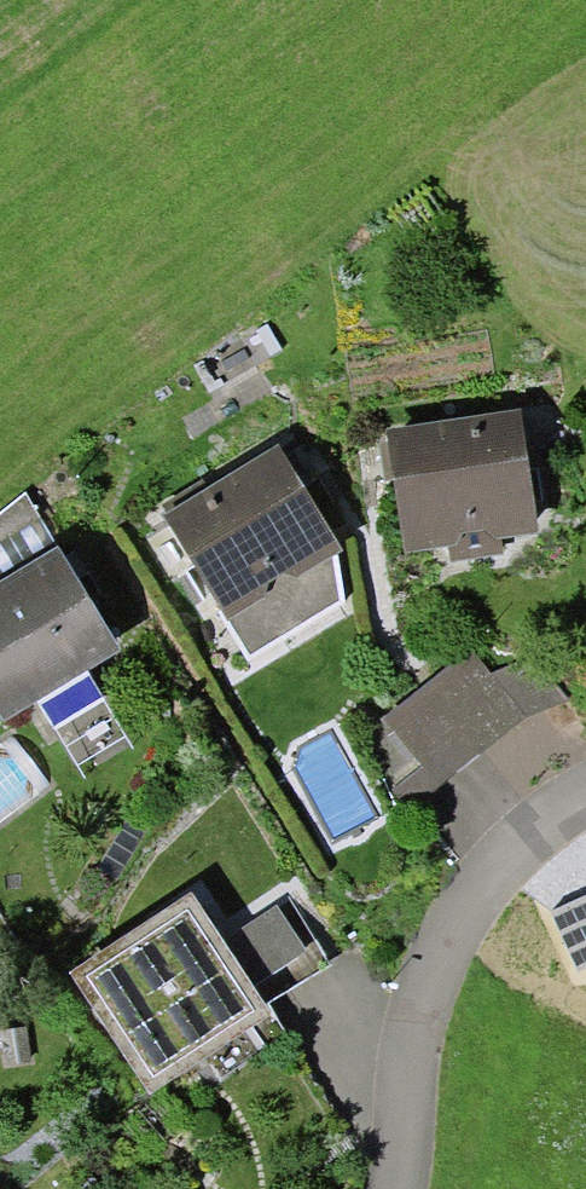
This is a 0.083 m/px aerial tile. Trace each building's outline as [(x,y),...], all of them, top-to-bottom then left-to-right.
[(520,408),(387,427),(404,553),(447,547),(450,564),(503,556),(500,538),(538,533),(520,408)] [(167,514),(162,516),(227,620),(223,621),(247,659),(344,601),(337,552),(343,549),(278,444),(209,486),(167,514)] [(161,505),(167,514),(209,486),(204,478),(161,505)] [(58,549),(27,493),(0,516),(0,583),(58,549)] [(3,721),(120,652),(58,549),(0,583),(0,717),(3,721)] [(528,720),(569,702),(536,657),(492,676),(470,653),(357,743),(402,805),(421,805),(528,720)] [(224,940),(191,890),(68,973),(149,1094),(272,1011),(266,1005),(224,940)] [(585,968),(585,895),(549,912),(576,972),(585,968)] [(224,940),(266,1005),(332,962),(290,898),(224,940)]
